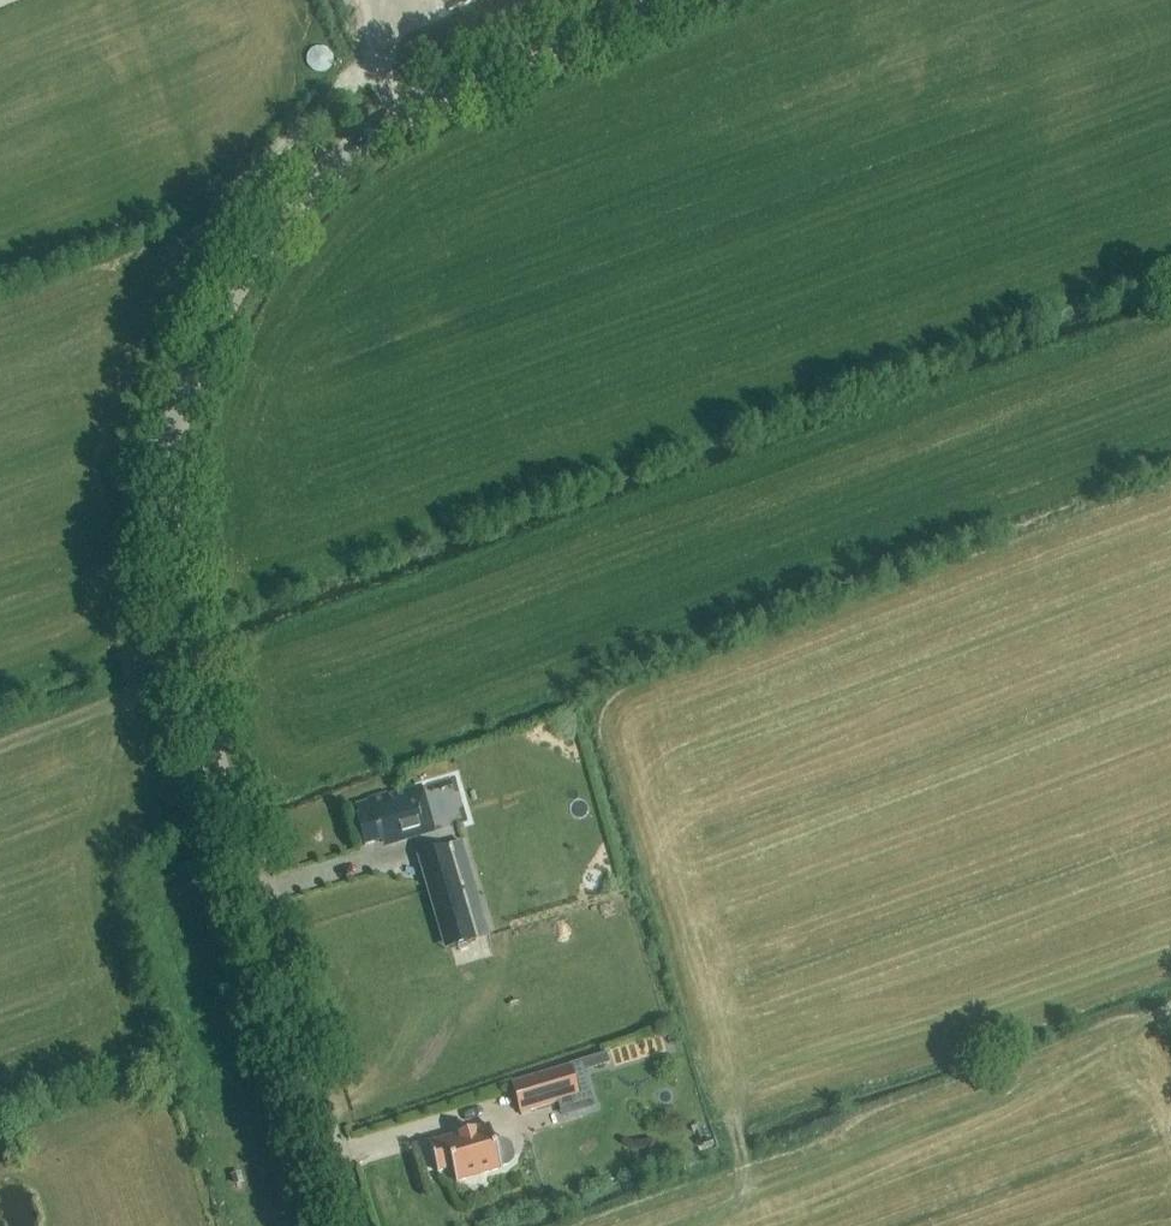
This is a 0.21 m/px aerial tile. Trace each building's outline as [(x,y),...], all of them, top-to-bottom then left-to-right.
[(356,817),(364,845),(398,836),(416,830),(413,819),(420,817),(415,799),(408,801),(405,792),(386,797),(386,795),(369,800),(369,802),(355,806),(359,817),(357,817),(357,816),(356,817)] [(451,948),(475,941),(447,846),(423,853),(451,948)] [(578,1095),(569,1066),(511,1083),(520,1113),(578,1095)] [(514,1154),(511,1145),(507,1140),(501,1139),(494,1142),(489,1125),(428,1143),(437,1172),(452,1167),(456,1182),(502,1168),(501,1167),(509,1164),(513,1160),(514,1154)]
